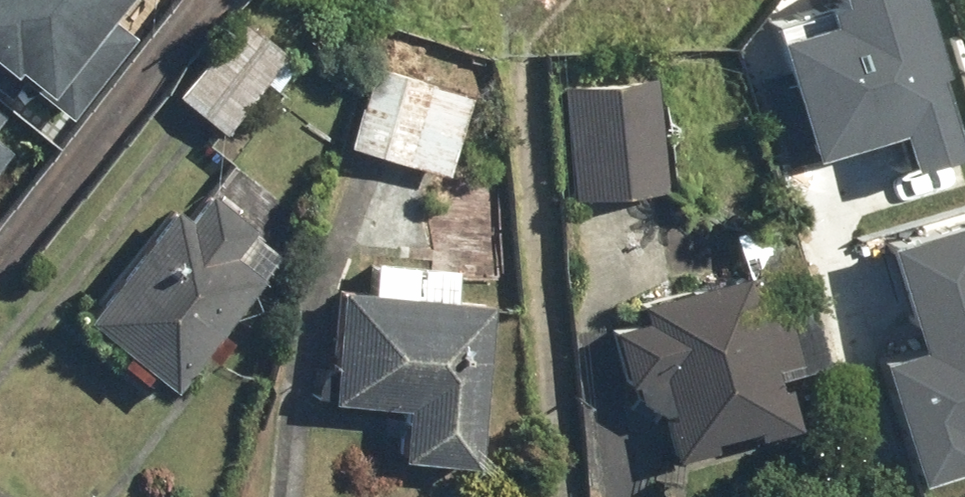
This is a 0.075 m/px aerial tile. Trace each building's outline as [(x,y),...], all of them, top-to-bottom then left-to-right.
[(21,79),(24,74),(75,116),(136,43),(113,24),(133,0),(0,0),(0,62),(21,79)] [(791,44),(827,161),(911,136),(922,173),(964,159),(964,149),(943,79),(952,76),(929,0),(839,0),(847,27),(791,44)] [(283,52),(238,15),(174,94),(220,131),(283,52)] [(465,93),(366,64),(342,146),(441,174),(465,93)] [(662,78),(566,86),(576,198),(671,191),(662,78)] [(13,151),(0,140),(0,167),(13,151)] [(199,219),(184,206),(92,319),(180,389),(271,278),(243,255),(265,228),(221,192),(199,219)] [(899,253),(932,360),(894,371),(930,487),(964,476),(964,233),(899,253)] [(376,301),(345,298),(334,407),(407,414),(402,466),(478,473),(494,312),(459,308),(463,274),(379,266),(376,301)] [(633,403),(657,413),(667,456),(781,428),(768,376),(790,370),(775,312),(751,318),(740,275),(634,301),(638,320),(604,329),(618,384),(622,383),(633,403)]
